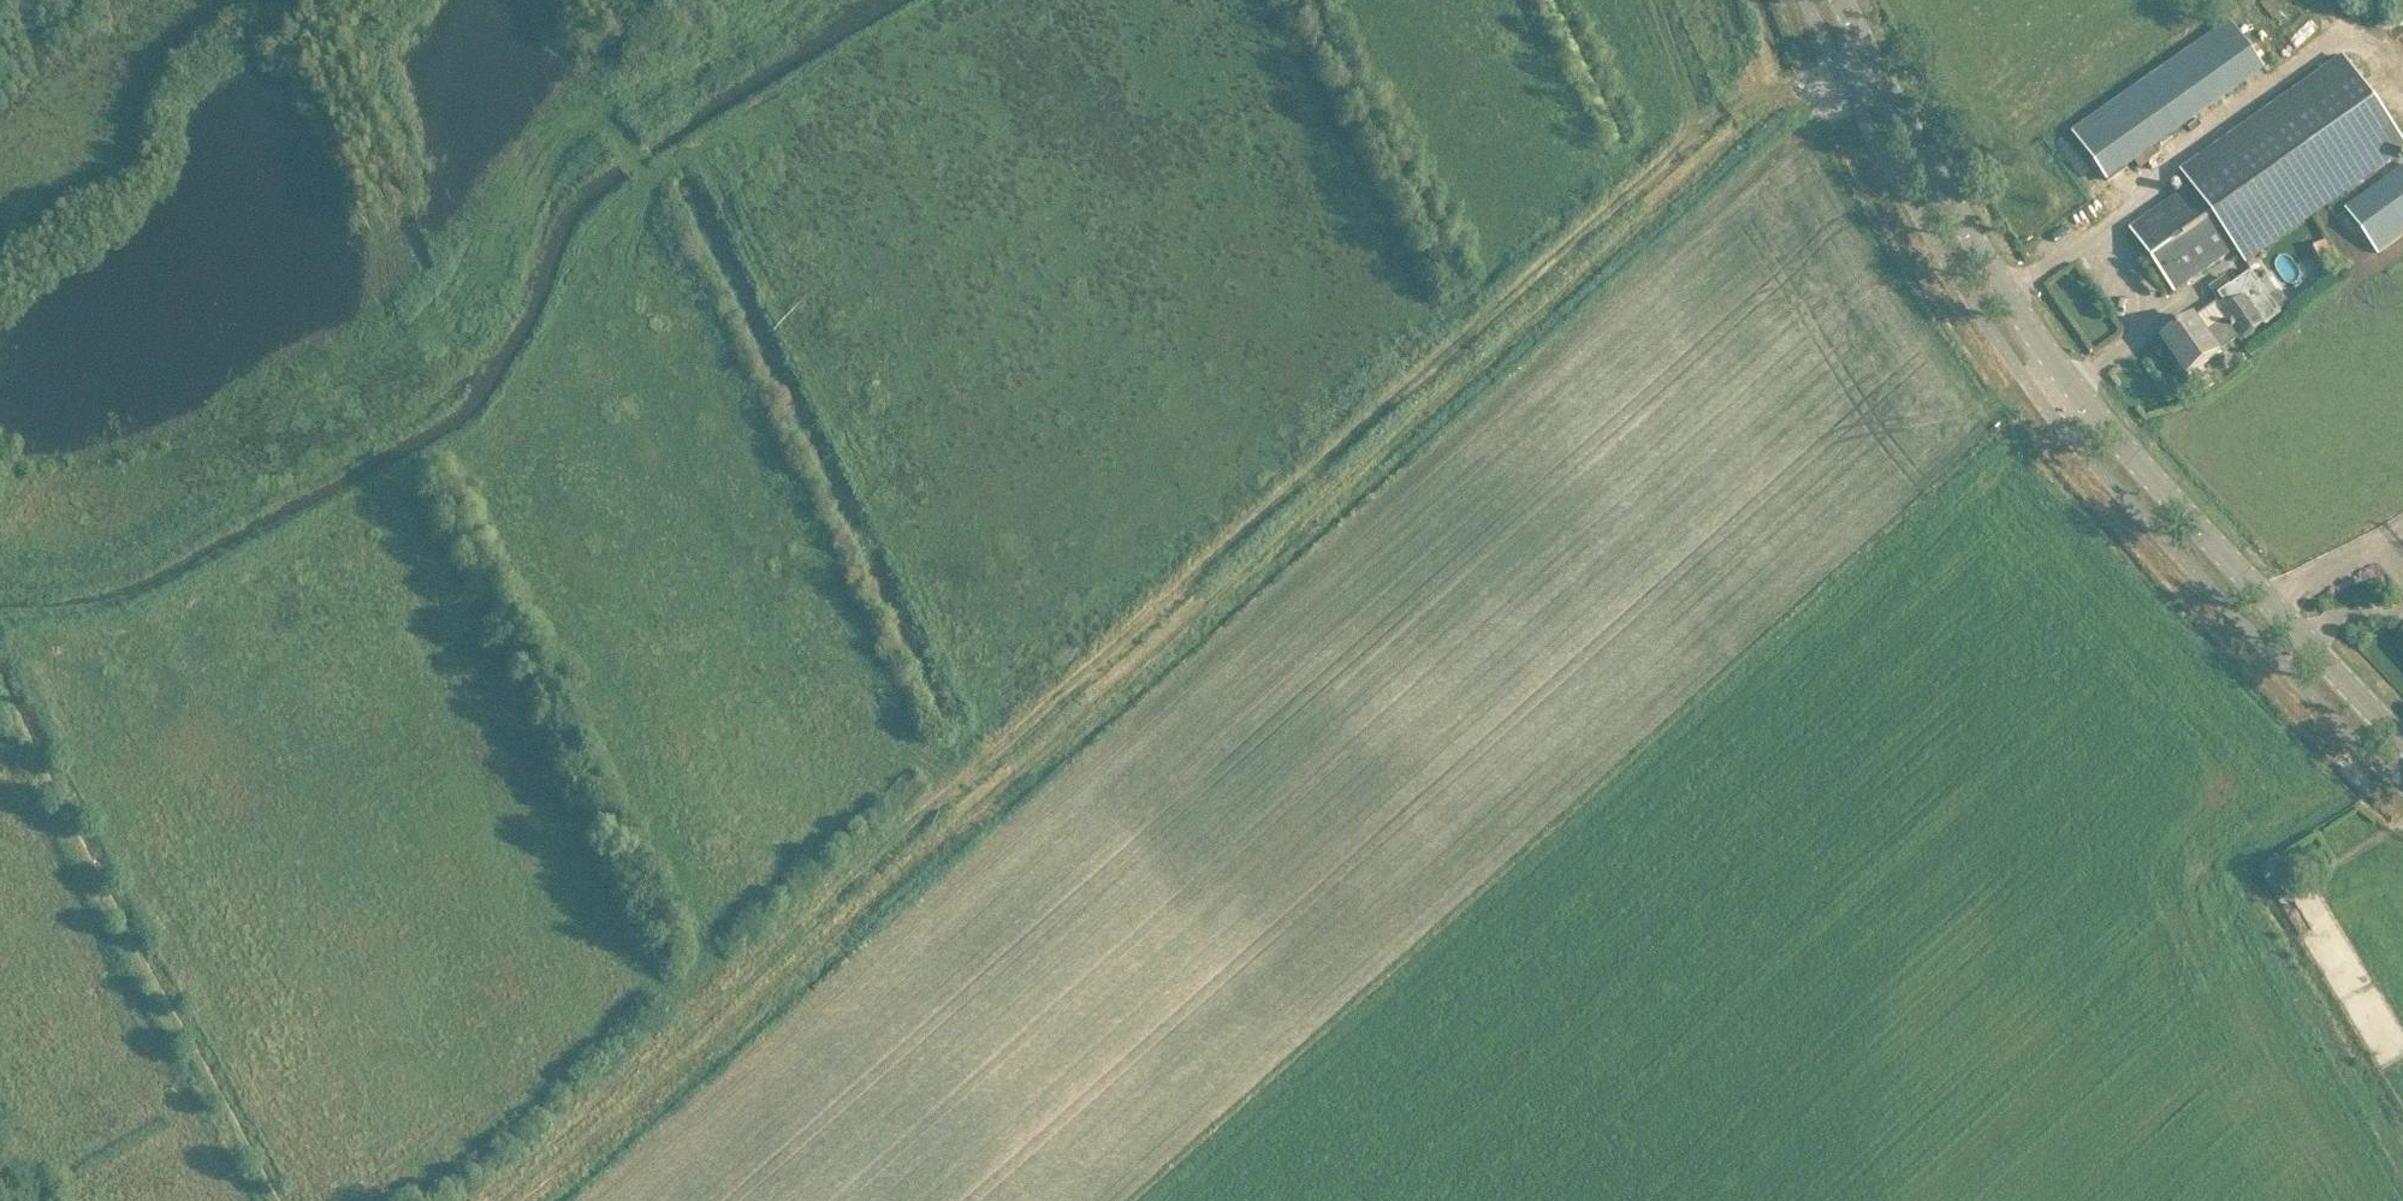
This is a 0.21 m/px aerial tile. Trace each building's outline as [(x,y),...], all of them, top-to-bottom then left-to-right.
[(2151,215),(2131,229),(2176,292),(2236,249),(2247,265),(2401,157),(2402,155),(2402,141),(2343,57),(2180,171),(2191,187),(2151,215)] [(2108,180),(2179,132),(2178,131),(2184,127),(2174,112),(2168,116),(2146,84),(2075,133),(2108,180)] [(2347,210),(2378,254),(2402,236),(2402,169),(2346,209),(2347,210)] [(2320,270),(2339,261),(2329,241),(2310,250),(2320,270)] [(2254,272),(2252,274),(2251,272),(2236,283),(2237,284),(2231,287),(2230,286),(2218,295),(2223,301),(2196,320),(2195,319),(2183,328),(2163,342),(2188,377),(2208,363),(2220,355),(2219,354),(2241,339),(2242,340),(2265,324),(2267,327),(2283,315),(2271,296),(2277,292),(2268,279),(2262,284),(2254,272)] [(2281,857),(2260,871),(2272,892),(2294,879),(2281,857)]
